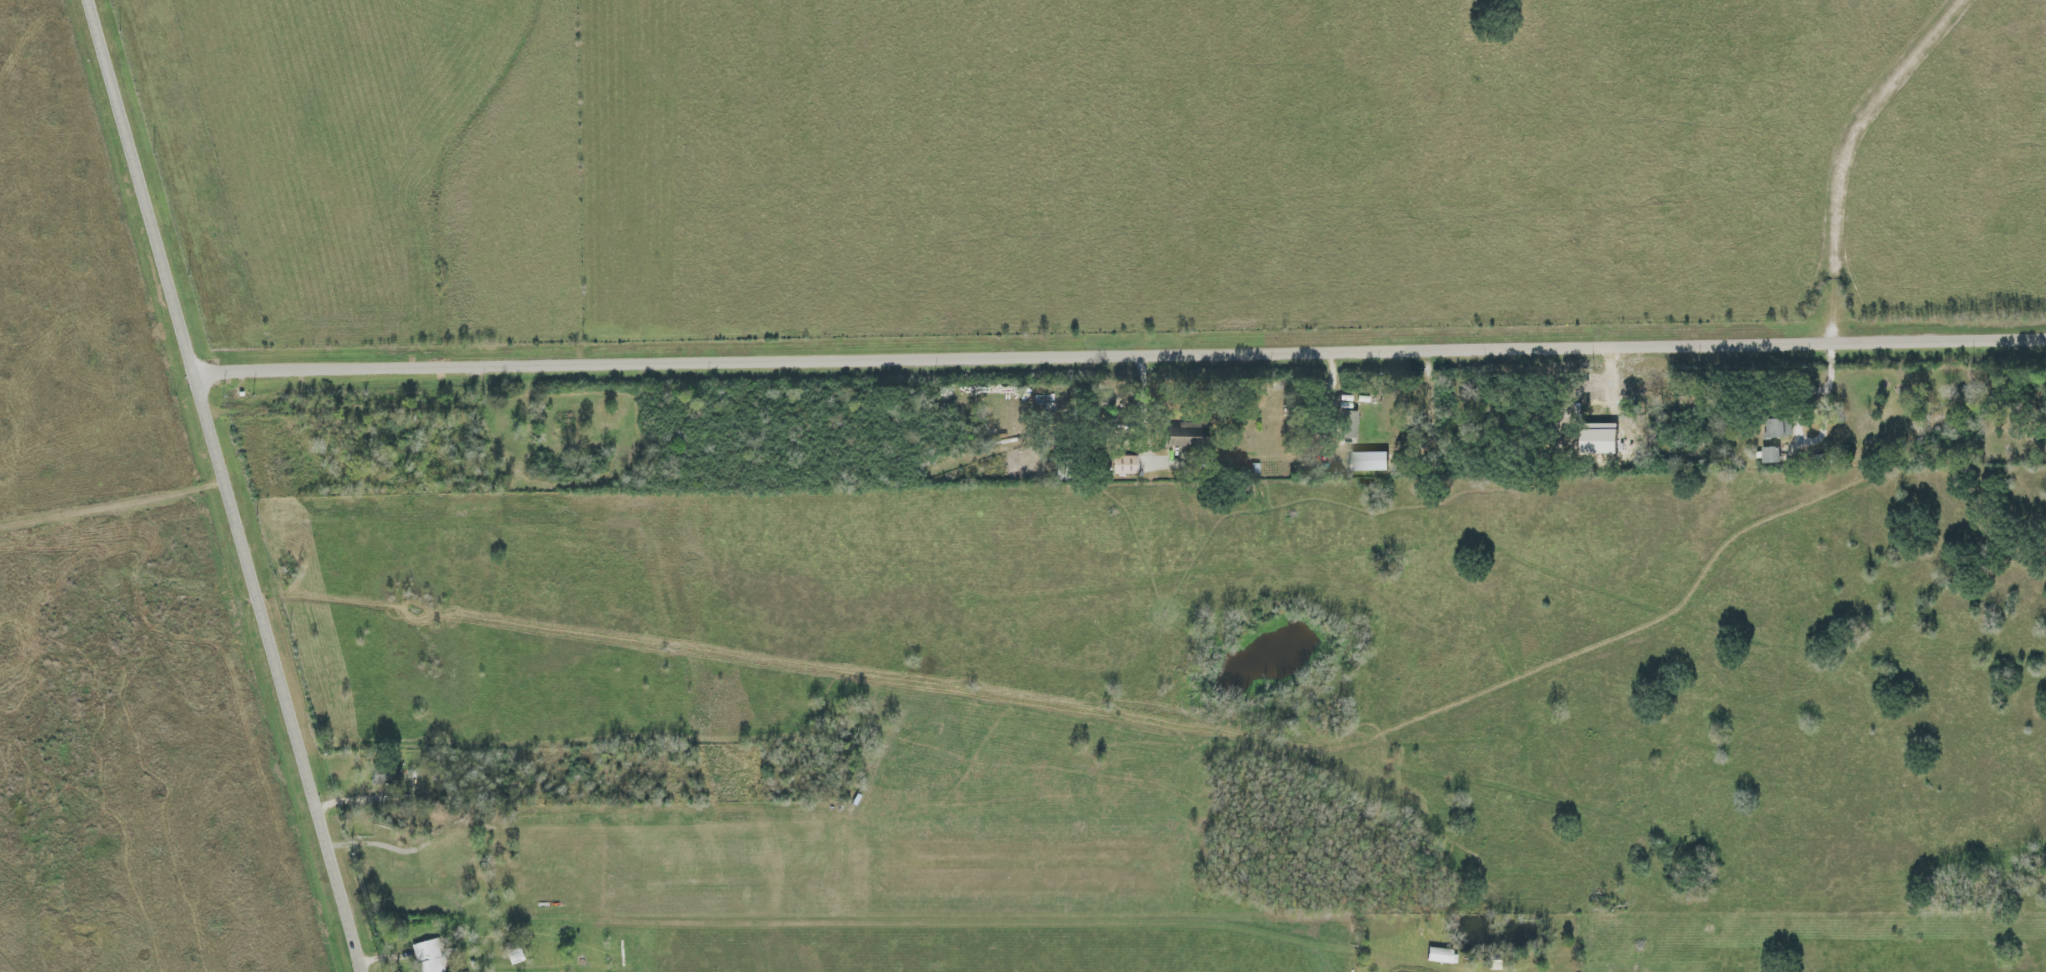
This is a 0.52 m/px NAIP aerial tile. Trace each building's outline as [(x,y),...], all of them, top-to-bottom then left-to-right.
[(1356,438),(1357,411),(1342,410),(1341,438),(1356,438)] [(1792,418),(1767,419),(1768,436),(1792,436),(1792,418)] [(1167,446),(1205,445),(1205,422),(1178,422),(1178,427),(1166,427),(1167,446)] [(1780,446),(1762,447),(1762,463),(1781,463),(1780,446)] [(1388,452),(1353,452),(1353,471),(1388,471),(1388,452)] [(1112,456),(1112,475),(1136,474),(1136,456),(1112,456)] [(418,971),(444,971),(437,939),(413,944),(418,971)] [(1454,964),(1454,949),(1427,948),(1426,962),(1454,964)]
